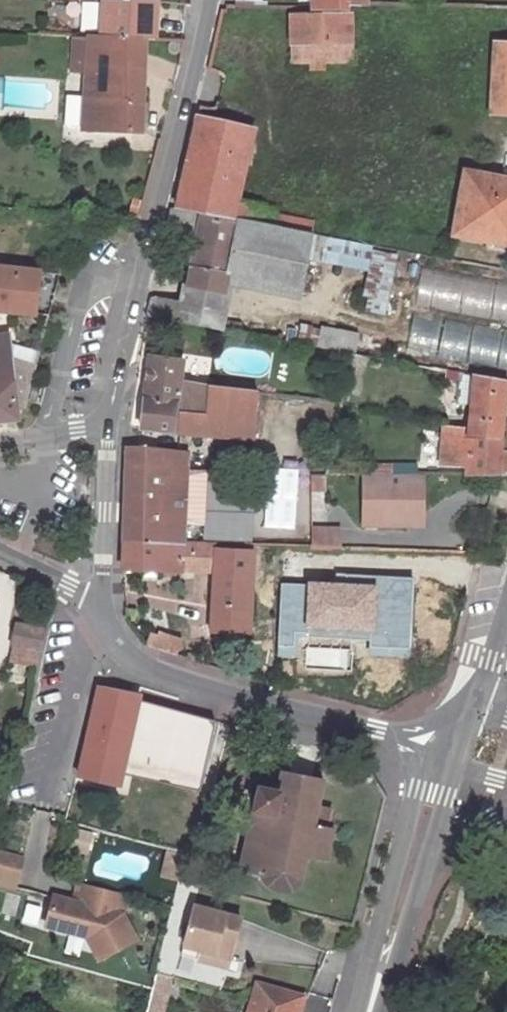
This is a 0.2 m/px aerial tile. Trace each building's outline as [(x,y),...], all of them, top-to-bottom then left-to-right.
[(145,40),(154,40),(156,1),(136,0),(103,0),(99,37),(145,40)] [(310,8),(346,8),(347,4),(365,4),(365,0),(310,0),(310,8)] [(290,62),(351,60),(350,12),(290,13),(290,62)] [(88,37),(73,36),(71,71),(86,72),(88,37)] [(86,72),(83,127),(139,129),(145,40),(99,37),(88,37),(86,72)] [(491,113),(506,113),(506,43),(495,42),(491,113)] [(252,127),(197,115),(177,206),(232,217),(235,202),(252,127)] [(451,234),(487,241),(506,244),(506,179),(463,171),(451,234)] [(237,220),(255,223),(258,208),(235,202),(232,217),(237,218),(237,220)] [(255,223),(309,233),(310,222),(271,215),(271,212),(258,208),(255,223)] [(236,222),(176,210),(170,209),(165,237),(167,237),(179,238),(195,240),(186,285),(222,293),(225,278),(236,222)] [(309,233),(255,223),(237,220),(236,222),(225,278),(299,292),(311,234),(309,233)] [(179,238),(167,237),(166,244),(178,246),(179,238)] [(487,241),(486,247),(506,251),(506,244),(487,241)] [(394,314),(400,249),(329,243),(327,265),(371,269),(367,312),(394,314)] [(35,271),(0,268),(0,311),(32,314),(35,271)] [(186,285),(183,305),(218,313),(222,293),(186,285)] [(179,323),(183,305),(151,298),(146,316),(148,317),(179,323)] [(183,305),(179,323),(180,323),(239,333),(240,326),(216,322),(218,313),(183,305)] [(326,344),(361,349),(363,333),(328,328),(326,344)] [(473,346),(453,341),(453,343),(436,339),(437,333),(420,328),(414,351),(468,364),(473,346)] [(16,418),(15,406),(9,362),(6,336),(0,337),(0,420),(16,418)] [(179,381),(181,361),(147,356),(139,429),(172,432),(174,413),(179,414),(204,416),(208,386),(179,381)] [(23,407),(34,368),(9,362),(15,406),(23,407)] [(445,380),(457,382),(459,372),(446,370),(445,380)] [(470,404),(473,375),(459,372),(457,382),(456,403),(470,404)] [(470,404),(469,418),(473,419),(472,429),(471,436),(500,438),(504,381),(473,375),(470,404)] [(206,437),(252,437),(256,393),(256,391),(208,386),(204,416),(179,414),(179,433),(206,437)] [(500,438),(471,436),(472,429),(442,426),(439,464),(466,467),(465,475),(497,475),(499,453),(500,438)] [(181,543),(185,454),(169,451),(128,449),(123,541),(181,543)] [(499,453),(497,475),(506,475),(506,454),(499,453)] [(365,475),(415,475),(415,466),(365,466),(365,475)] [(311,475),(310,492),(323,492),(323,475),(311,475)] [(365,475),(365,508),(380,508),(380,525),(414,525),(414,512),(423,512),(423,475),(415,475),(365,475)] [(365,508),(365,525),(380,525),(380,508),(365,508)] [(424,525),(423,512),(414,512),(414,525),(424,525)] [(310,531),(310,547),(336,548),(337,532),(310,531)] [(123,541),(122,570),(180,572),(181,543),(123,541)] [(212,573),(214,549),(214,544),(181,543),(180,572),(212,573)] [(212,573),(209,631),(249,633),(252,551),(214,549),(212,573)] [(15,646),(11,661),(36,666),(44,630),(16,624),(11,645),(15,646)] [(150,634),(146,645),(154,648),(157,636),(150,634)] [(180,643),(157,636),(154,648),(176,655),(180,643)] [(104,686),(84,778),(130,789),(132,775),(149,703),(150,696),(104,686)] [(225,723),(149,703),(132,775),(208,792),(225,723)] [(257,788),(238,872),(261,877),(263,883),(266,887),(269,889),(277,892),(285,891),(292,887),(299,881),(301,876),(305,856),(325,860),(331,829),(324,827),(328,809),(314,806),(320,779),(281,771),(276,792),(257,788)] [(183,852),(168,848),(161,875),(176,879),(183,852)] [(0,856),(0,868),(18,872),(20,861),(0,856)] [(0,868),(0,886),(14,889),(18,872),(0,868)] [(76,883),(72,902),(52,897),(45,927),(86,936),(97,959),(134,941),(122,915),(127,896),(76,883)] [(240,915),(193,902),(183,942),(230,955),(240,915)] [(230,955),(183,942),(180,952),(227,964),(230,955)] [(172,977),(154,972),(145,1011),(163,1011),(172,977)] [(302,998),(257,984),(249,1011),(298,1011),(302,998)]
